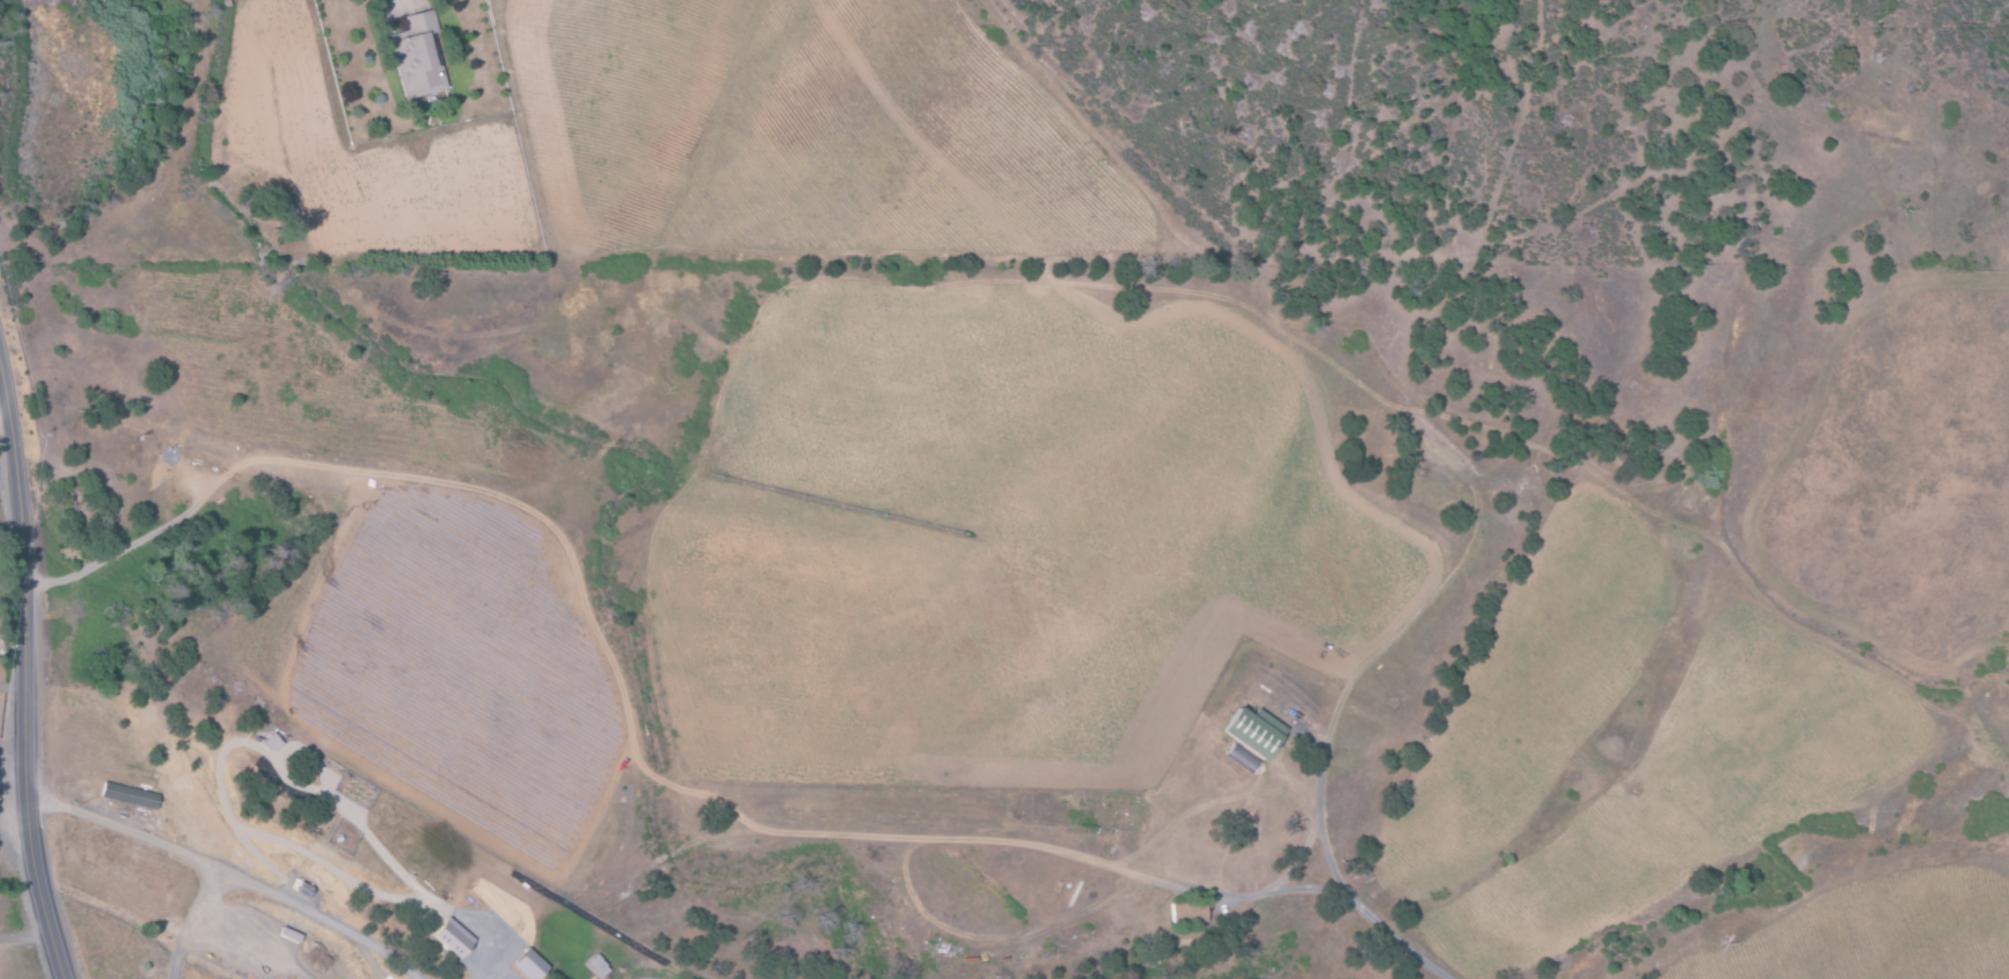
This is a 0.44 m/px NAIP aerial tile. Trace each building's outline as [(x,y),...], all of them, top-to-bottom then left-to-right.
[(401,101),(446,91),(439,60),(432,62),(426,36),(437,33),(432,10),(404,16),(409,37),(394,40),(396,46),(389,47),(401,101)] [(1256,709),(1252,716),(1238,706),(1220,732),(1264,762),(1286,729),(1256,709)] [(1251,774),(1259,762),(1232,744),(1224,755),(1251,774)] [(154,811),(158,795),(103,782),(100,798),(154,811)] [(1205,925),(1205,903),(1170,902),(1170,924),(1205,925)] [(525,978),(536,978),(546,968),(526,948),(510,965),(525,978)]
